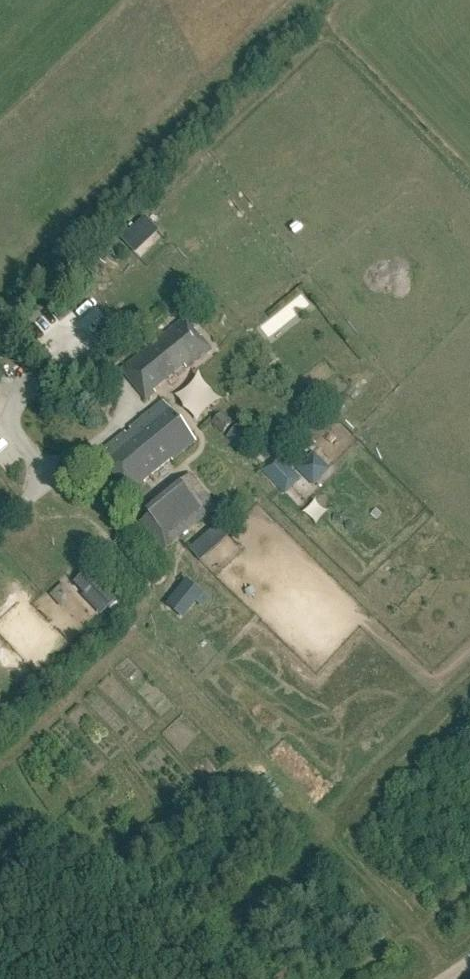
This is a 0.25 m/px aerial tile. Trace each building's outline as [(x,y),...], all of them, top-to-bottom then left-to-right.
[(194,331),(186,322),(124,372),(146,400),(155,393),(152,390),(183,365),(186,368),(209,350),(201,340),(199,341),(192,333),(194,331)] [(131,495),(195,443),(196,443),(164,404),(99,456),(131,495)] [(223,434),(232,423),(222,414),(213,425),(223,434)] [(239,425),(226,438),(235,447),(248,434),(239,425)] [(298,470),(312,485),(329,469),(315,454),(298,470)] [(276,456),(261,470),(283,495),(299,480),(276,456)] [(173,490),(146,511),(165,536),(192,515),(173,490)] [(116,599),(90,572),(76,586),(102,613),(116,599)] [(201,594),(187,583),(173,600),(187,612),(201,594)]
